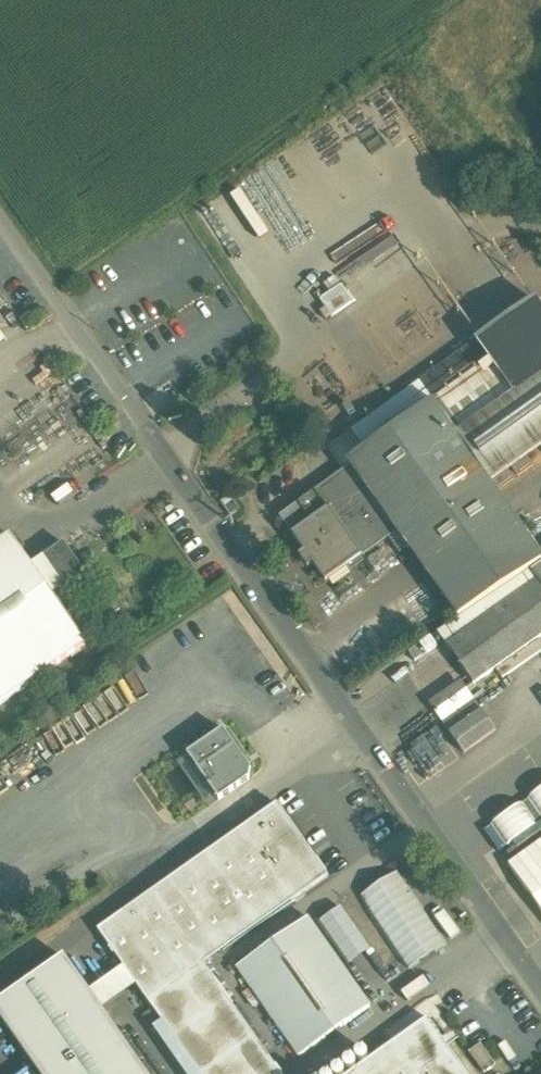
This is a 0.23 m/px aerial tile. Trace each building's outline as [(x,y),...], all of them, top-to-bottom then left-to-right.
[(342,284),(320,300),(332,317),(354,302),(342,284)] [(452,433),(451,433),(413,459),(414,460),(411,461),(451,518),(453,516),(454,517),(491,490),(493,488),(489,482),(507,470),(525,457),(540,446),(540,309),(535,301),(478,341),(491,360),(432,401),(458,436),(457,437),(453,432),(452,433)] [(478,341),(419,382),(432,401),(491,360),(478,341)] [(432,401),(347,460),(350,464),(369,492),(411,461),(414,460),(413,459),(451,433),(452,433),(453,432),(457,437),(458,436),(432,401)] [(411,461),(369,492),(392,524),(404,542),(409,548),(451,518),(411,461)] [(350,464),(279,513),(293,533),(331,508),(357,490),(362,497),(369,492),(350,464)] [(409,548),(460,619),(531,571),(532,572),(540,566),(540,557),(493,488),(491,490),(454,517),(453,516),(451,518),(409,548)] [(369,492),(362,497),(357,490),(331,508),(359,547),(392,524),(369,492)] [(230,495),(221,501),(231,515),(239,509),(230,495)] [(331,508),(293,533),(306,552),(301,556),(309,568),(314,564),(326,581),(362,556),(365,554),(359,547),(331,508)] [(365,554),(362,556),(370,566),(404,542),(392,524),(359,547),(365,554)] [(86,643),(10,534),(3,539),(0,542),(0,703),(86,643)] [(63,542),(42,557),(63,587),(84,572),(63,542)] [(532,572),(538,582),(540,585),(540,566),(532,572)] [(460,619),(439,632),(448,645),(538,582),(532,572),(531,571),(460,619)] [(448,645),(474,683),(495,669),(538,638),(540,636),(540,585),(538,582),(448,645)] [(540,651),(540,642),(538,638),(495,669),(502,678),(540,651)] [(466,689),(434,712),(442,722),(473,700),(466,689)] [(473,700),(442,722),(464,754),(496,731),(473,700)] [(224,752),(199,770),(219,798),(249,777),(251,768),(235,745),(224,752)] [(487,831),(502,851),(540,822),(540,791),(487,831)] [(328,877),(277,803),(241,828),(292,902),(328,877)] [(241,828),(98,928),(124,965),(137,983),(150,1002),(205,964),(292,902),(241,828)] [(508,863),(540,910),(540,841),(508,863)] [(409,968),(446,943),(397,872),(361,897),(409,968)] [(310,917),(249,962),(313,1050),(375,1006),(310,917)] [(65,957),(0,1002),(0,1017),(40,1073),(147,1073),(101,1008),(88,991),(65,957)] [(205,964),(150,1002),(201,1073),(282,1073),(205,964)] [(124,965),(88,991),(101,1008),(137,983),(124,965)] [(407,1031),(437,1073),(467,1073),(427,1017),(407,1031)] [(407,1031),(346,1073),(437,1073),(407,1031)] [(496,1064),(481,1042),(468,1050),(482,1073),(496,1064)]
